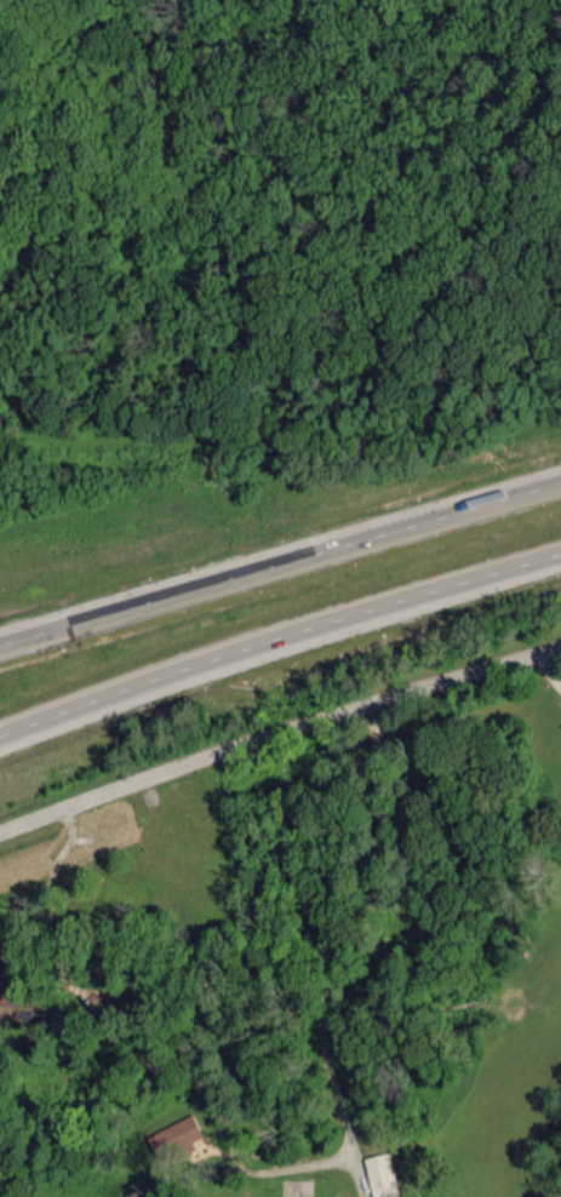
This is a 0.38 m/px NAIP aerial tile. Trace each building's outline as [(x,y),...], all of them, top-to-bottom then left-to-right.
[(192,1144),(191,1140),(201,1135),(190,1113),(145,1136),(158,1161),(192,1144)] [(373,1196),(400,1196),(389,1152),(364,1157),(373,1196)]
